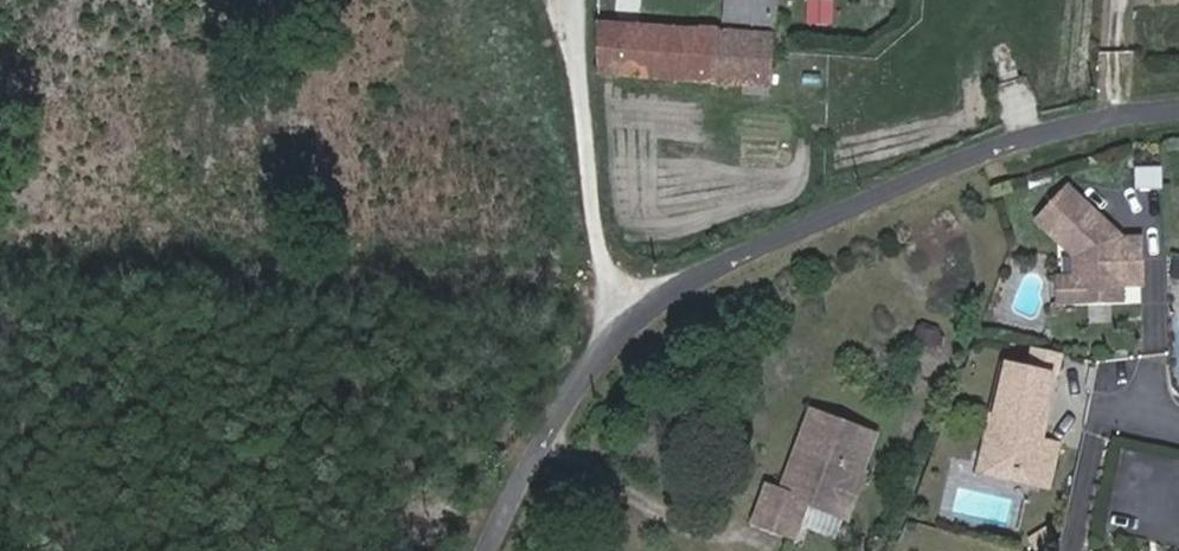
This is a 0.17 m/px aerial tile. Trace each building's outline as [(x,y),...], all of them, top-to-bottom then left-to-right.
[(595,68),(656,74),(741,80),(767,82),(773,0),(726,0),(724,30),(640,24),(594,19),(594,33),(595,68)] [(1159,167),(1133,167),(1133,190),(1159,190),(1159,167)] [(1067,188),(1038,221),(1077,256),(1077,278),(1078,301),(1122,300),(1122,284),(1143,283),(1141,239),(1120,240),(1120,236),(1067,188)] [(1077,278),(1060,278),(1060,302),(1078,301),(1077,278)] [(1055,377),(1004,366),(994,413),(1000,414),(994,442),(1008,464),(1033,470),(1031,476),(1050,481),(1059,439),(1042,436),(1037,434),(1038,428),(1044,424),(1055,377)] [(1000,414),(994,413),(983,465),(1031,476),(1033,470),(1008,464),(994,442),(1000,414)] [(873,441),(810,416),(779,496),(765,491),(751,526),(790,542),(804,508),(828,517),(845,474),(858,480),(873,441)] [(858,480),(845,474),(828,517),(841,523),(858,480)]
